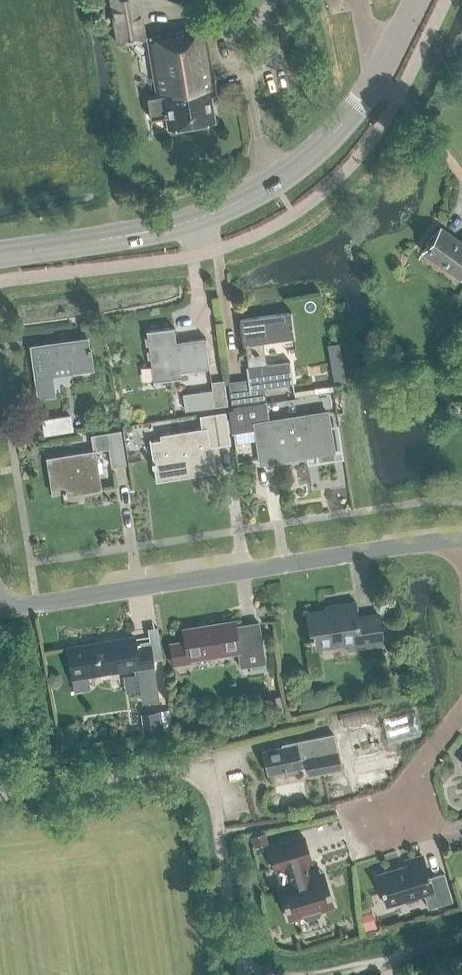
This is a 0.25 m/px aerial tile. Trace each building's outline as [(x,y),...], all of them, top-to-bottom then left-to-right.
[(139,0),(107,0),(115,44),(146,38),(139,0)] [(165,116),(167,128),(214,121),(210,96),(215,95),(204,27),(146,37),(156,95),(146,97),(150,119),(165,116)] [(459,241),(440,227),(422,252),(460,279),(461,276),(461,239),(459,241)] [(291,311),(239,318),(247,379),(227,382),(231,405),(265,400),(263,388),(293,384),(289,361),(264,364),(262,342),(294,338),(291,311)] [(172,327),(145,331),(153,382),(180,377),(179,371),(209,366),(205,338),(175,342),(172,327)] [(87,338),(30,346),(37,398),(55,396),(52,375),(91,369),(87,338)] [(212,390),(214,407),(226,405),(223,380),(211,381),(212,390)] [(191,393),(193,409),(214,407),(212,390),(191,393)] [(255,429),(260,463),(332,451),(326,412),(267,421),(264,403),(233,408),(233,410),(229,411),(232,432),(255,429)] [(160,440),(149,441),(155,482),(216,472),(212,447),(230,444),(225,412),(199,416),(201,429),(159,435),(160,440)] [(41,419),(43,435),(72,430),(70,415),(41,419)] [(120,430),(90,435),(92,450),(93,450),(94,451),(109,448),(112,466),(124,464),(119,431),(120,431),(120,430)] [(100,488),(94,451),(93,450),(92,450),(45,458),(45,459),(47,458),(51,481),(49,481),(49,482),(50,482),(52,493),(62,492),(62,496),(66,496),(66,494),(100,488)] [(333,609),(306,613),(312,647),(347,642),(348,650),(382,645),(378,617),(356,621),(353,602),(333,605),(333,609)] [(234,628),(233,621),(182,629),(184,642),(170,644),(173,665),(189,663),(188,659),(237,651),(239,667),(264,663),(258,623),(257,623),(257,624),(234,628)] [(66,647),(73,692),(90,690),(88,675),(137,667),(143,702),(158,699),(149,644),(135,646),(134,637),(66,647)] [(408,672),(400,674),(401,683),(409,681),(408,672)] [(269,698),(272,713),(284,710),(281,695),(269,698)] [(346,725),(378,715),(374,703),(342,713),(346,725)] [(383,718),(390,742),(422,732),(415,708),(383,718)] [(143,712),(147,732),(161,729),(158,710),(143,712)] [(304,754),(308,774),(340,768),(333,734),(281,744),(282,747),(263,751),(268,774),(299,767),(296,755),(304,754)] [(250,837),(253,847),(266,843),(263,833),(250,837)] [(310,859),(303,836),(267,847),(273,870),(278,868),(282,884),(278,885),(288,919),(302,915),(303,917),(305,919),(317,915),(319,912),(318,910),(332,905),(324,879),(319,881),(312,875),(310,876),(305,860),(310,859)] [(423,894),(428,908),(452,901),(443,873),(429,877),(428,872),(426,872),(421,855),(404,860),(406,865),(376,874),(381,892),(382,892),(386,906),(423,894)] [(368,914),(360,916),(365,931),(373,929),(368,914)]
